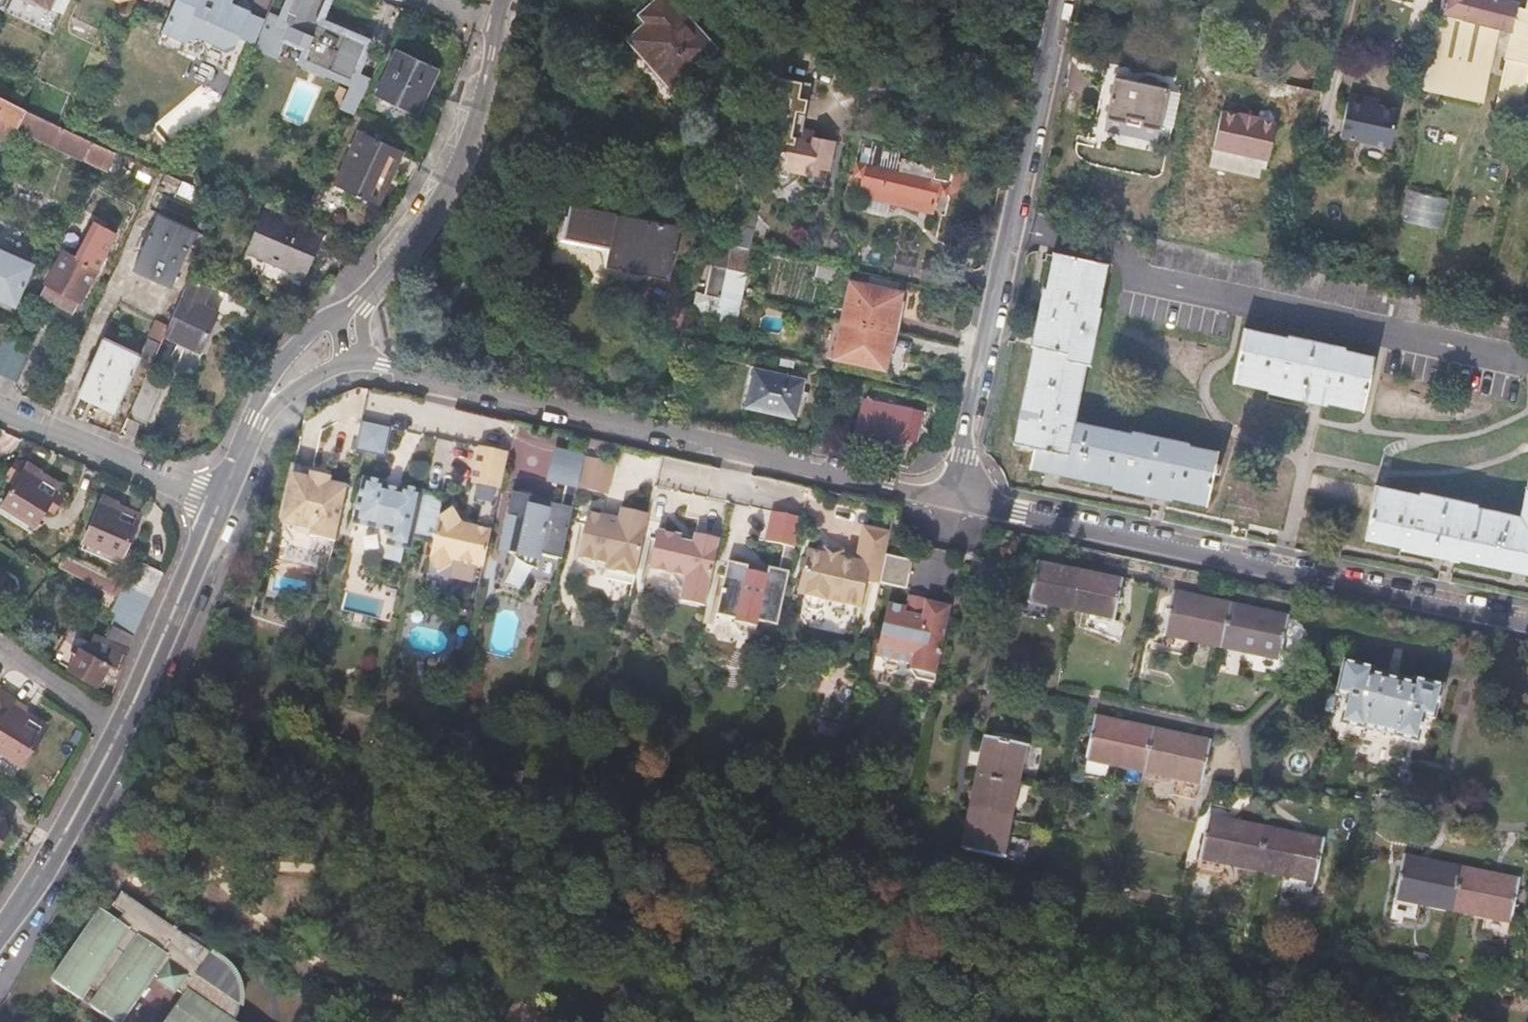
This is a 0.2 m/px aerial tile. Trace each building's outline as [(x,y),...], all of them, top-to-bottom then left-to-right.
[(70,0),(34,0),(63,14),(70,0)] [(231,4),(233,0),(176,0),(163,30),(170,34),(187,40),(200,36),(226,47),(238,43),(251,13),(231,4)] [(303,5),(305,0),(291,0),(283,18),(270,12),(253,50),(274,59),(283,39),(287,41),(303,5)] [(303,5),(314,10),(319,0),(305,0),(303,5)] [(714,49),(671,0),(659,0),(641,16),(648,23),(615,52),(668,112),(707,77),(695,66),(714,49)] [(1439,13),(1500,28),(1513,31),(1518,7),(1520,2),(1512,0),(1442,0),(1439,13)] [(1525,9),(1518,7),(1513,31),(1506,59),(1508,60),(1527,64),(1527,0),(1525,9)] [(322,38),(331,18),(314,10),(303,5),(287,41),(282,55),(302,64),(304,65),(308,53),(309,51),(314,42),(320,44),(322,38)] [(366,54),(377,28),(334,10),(331,18),(322,38),(365,56),(366,54)] [(1500,28),(1439,13),(1431,52),(1492,67),(1500,28)] [(365,56),(322,38),(320,44),(316,52),(349,66),(359,71),(365,56)] [(316,52),(320,44),(314,42),(309,51),(311,54),(315,56),(316,52)] [(439,69),(397,50),(375,97),(417,116),(439,69)] [(1424,87),(1423,90),(1484,103),(1492,67),(1431,52),(1428,67),(1424,87)] [(379,59),(366,54),(365,56),(359,71),(371,76),(379,59)] [(302,64),(282,55),(276,69),(296,78),(302,64)] [(1508,60),(1504,77),(1527,83),(1527,64),(1508,60)] [(1413,85),(1417,64),(1411,63),(1407,84),(1413,85)] [(354,115),(371,76),(359,71),(349,66),(331,103),(354,115)] [(1527,85),(1527,83),(1504,77),(1497,107),(1522,112),(1527,85)] [(1169,90),(1116,79),(1108,118),(1160,130),(1169,90)] [(795,127),(801,102),(771,96),(765,124),(794,130),(795,127)] [(1368,99),(1350,96),(1342,136),(1391,146),(1398,111),(1378,107),(1367,104),(1368,99)] [(0,97),(0,112),(0,119),(18,128),(27,111),(18,106),(0,97)] [(92,141),(27,111),(18,128),(18,130),(84,159),(92,141)] [(812,136),(814,131),(795,127),(794,130),(793,136),(811,140),(812,136)] [(1401,218),(1439,228),(1462,136),(1424,127),(1401,218)] [(404,151),(359,130),(334,185),(372,203),(388,169),(394,172),(404,151)] [(828,171),(835,141),(812,136),(811,140),(793,136),(782,134),(778,150),(771,148),(763,174),(776,177),(782,186),(799,174),(807,176),(805,184),(824,189),(828,171)] [(954,194),(957,191),(958,190),(963,167),(935,162),(934,166),(903,159),(905,150),(861,139),(853,177),(862,179),(857,197),(864,198),(891,204),(934,214),(937,197),(947,200),(948,194),(950,194),(954,194)] [(149,183),(155,170),(142,164),(136,177),(149,183)] [(380,206),(396,172),(394,172),(388,169),(372,203),(380,206)] [(193,186),(182,182),(177,194),(205,207),(211,195),(209,194),(193,186)] [(169,197),(157,191),(149,210),(157,214),(161,215),(169,197)] [(47,211),(8,192),(0,207),(0,277),(4,279),(6,276),(8,277),(18,257),(25,242),(30,245),(47,211)] [(749,249),(757,211),(751,210),(753,199),(742,197),(741,204),(732,245),(732,246),(749,249)] [(891,204),(864,198),(862,208),(889,215),(891,204)] [(669,280),(680,227),(618,215),(570,205),(564,239),(610,249),(606,267),(669,280)] [(324,235),(264,209),(245,252),(305,278),(324,235)] [(173,286),(197,232),(157,214),(134,267),(173,286)] [(720,298),(727,269),(732,246),(732,245),(721,242),(716,267),(711,265),(705,295),(720,298)] [(80,304),(105,256),(82,244),(74,257),(63,251),(44,285),(45,286),(39,297),(72,315),(79,303),(80,304)] [(746,273),(751,250),(732,246),(727,269),(746,273)] [(1034,446),(1029,467),(1114,485),(1113,488),(1169,500),(1170,497),(1206,505),(1217,451),(1132,431),(1131,434),(1073,421),(1086,363),(1088,364),(1100,308),(1097,307),(1106,264),(1053,252),(1046,289),(1043,288),(1032,344),(1034,344),(1013,442),(1034,446)] [(16,307),(36,266),(18,257),(8,277),(6,276),(4,279),(0,277),(0,301),(16,307)] [(833,281),(837,269),(818,265),(816,277),(833,281)] [(735,321),(746,273),(727,269),(720,298),(716,317),(735,321)] [(204,304),(212,289),(190,279),(164,336),(200,353),(219,312),(204,304)] [(885,370),(902,293),(850,281),(833,359),(885,370)] [(716,317),(720,298),(705,295),(704,294),(704,295),(696,292),(693,306),(701,319),(715,322),(716,317)] [(1288,338),(1245,329),(1232,381),(1269,389),(1269,392),(1325,404),(1326,402),(1362,410),(1373,356),(1344,350),(1344,347),(1288,335),(1288,338)] [(29,354),(17,348),(19,344),(4,337),(1,345),(0,346),(0,372),(18,380),(29,354)] [(118,409),(142,355),(103,337),(80,390),(118,409)] [(161,344),(149,338),(143,352),(154,358),(161,344)] [(796,417),(804,380),(754,369),(746,407),(796,417)] [(159,397),(166,383),(147,375),(127,418),(146,427),(159,397)] [(917,442),(923,411),(865,399),(858,430),(906,441),(906,440),(917,442)] [(384,456),(390,427),(362,421),(356,450),(384,456)] [(500,490),(508,453),(480,447),(472,484),(500,490)] [(578,488),(584,457),(555,450),(548,482),(565,486),(561,506),(551,504),(549,511),(530,507),(532,499),(512,494),(507,518),(506,518),(497,553),(508,556),(509,554),(512,554),(518,561),(523,564),(537,570),(540,555),(562,560),(578,488)] [(607,495),(614,464),(585,457),(584,457),(578,488),(607,495)] [(38,478),(42,470),(28,462),(26,464),(16,458),(4,478),(14,484),(2,503),(37,525),(48,509),(55,513),(66,495),(38,478)] [(335,542),(347,487),(331,484),(330,477),(309,473),(306,478),(292,475),(283,515),(295,532),(335,542)] [(1520,516),(1476,506),(1476,504),(1420,492),(1420,495),(1376,485),(1365,539),(1401,547),(1401,549),(1457,561),(1457,558),(1527,574),(1527,478),(1520,516)] [(410,550),(423,492),(363,479),(354,523),(390,531),(387,544),(410,550)] [(140,520),(116,510),(120,502),(105,495),(85,540),(123,557),(140,520)] [(2,503),(0,507),(0,513),(33,533),(37,525),(2,503)] [(483,568),(491,531),(463,525),(462,523),(452,508),(439,517),(429,560),(438,573),(452,564),(453,562),(483,568)] [(587,513),(578,558),(609,565),(605,579),(633,585),(649,515),(620,509),(618,520),(587,513)] [(778,626),(801,519),(771,512),(764,542),(784,546),(779,570),(768,568),(767,576),(747,571),(748,566),(727,562),(716,616),(735,620),(734,626),(736,627),(740,633),(749,635),(755,631),(756,632),(758,622),(778,626)] [(886,555),(890,533),(863,527),(856,561),(871,564),(867,582),(879,584),(886,555)] [(705,606),(720,540),(694,534),(692,543),(681,540),(682,536),(657,531),(649,570),(685,578),(680,600),(705,606)] [(845,551),(823,546),(822,553),(843,558),(845,551)] [(861,609),(871,564),(856,561),(843,558),(822,553),(807,550),(797,594),(805,597),(803,604),(808,610),(817,612),(824,608),(826,601),(861,609)] [(134,634),(151,596),(131,587),(65,555),(58,565),(118,597),(122,599),(116,613),(110,624),(113,625),(106,638),(95,634),(91,644),(79,637),(71,651),(75,654),(67,668),(99,687),(110,667),(117,669),(123,653),(126,655),(134,634)] [(906,590),(913,561),(886,555),(879,584),(906,590)] [(151,596),(164,572),(142,562),(131,587),(151,596)] [(767,576),(768,568),(768,567),(749,563),(748,566),(747,571),(767,576)] [(1061,567),(1037,563),(1029,603),(1071,612),(1079,576),(1060,572),(1061,567)] [(1061,567),(1060,572),(1079,576),(1080,571),(1061,567)] [(1080,571),(1079,576),(1097,580),(1098,575),(1080,571)] [(1114,622),(1123,580),(1098,575),(1097,580),(1079,576),(1071,612),(1114,622)] [(1173,592),(1171,601),(1195,607),(1197,597),(1173,592)] [(921,616),(924,603),(925,599),(909,596),(906,608),(905,612),(921,616)] [(116,613),(122,599),(118,597),(111,611),(116,613)] [(1223,642),(1231,605),(1197,597),(1195,607),(1171,601),(1163,634),(1190,640),(1191,635),(1223,642)] [(934,683),(951,608),(924,603),(921,616),(905,612),(906,608),(887,604),(875,657),(910,665),(909,671),(912,671),(916,679),(934,683)] [(1266,613),(1231,605),(1223,642),(1255,649),(1254,654),(1280,660),(1288,628),(1263,622),(1266,613)] [(1290,618),(1266,613),(1263,622),(1288,628),(1290,618)] [(1367,677),(1367,672),(1345,666),(1338,693),(1349,696),(1341,723),(1414,740),(1420,714),(1431,716),(1438,689),(1416,684),(1415,689),(1367,677)] [(24,715),(28,707),(14,699),(0,722),(0,748),(24,762),(45,729),(24,715)] [(1094,716),(1092,725),(1116,731),(1119,722),(1094,716)] [(1144,766),(1153,730),(1119,722),(1116,731),(1092,725),(1084,758),(1111,764),(1112,759),(1144,766)] [(1187,738),(1153,730),(1144,766),(1176,774),(1175,779),(1201,785),(1209,753),(1185,747),(1187,738)] [(1004,860),(1028,746),(986,737),(981,758),(990,759),(986,777),(978,775),(974,795),(982,797),(974,832),(966,830),(962,850),(1004,860)] [(1211,743),(1187,738),(1185,747),(1209,753),(1211,743)] [(0,815),(0,846),(9,831),(5,818),(0,815)] [(1209,815),(1207,825),(1231,831),(1233,821),(1209,815)] [(1259,865),(1267,828),(1233,821),(1231,831),(1207,825),(1199,857),(1226,863),(1227,858),(1259,865)] [(1302,836),(1267,828),(1259,865),(1291,873),(1290,878),(1317,884),(1324,851),(1299,846),(1302,836)] [(1326,841),(1302,836),(1299,846),(1324,851),(1326,841)] [(1403,855),(1401,865),(1425,870),(1427,861),(1403,855)] [(1453,905),(1462,868),(1427,861),(1425,870),(1401,865),(1394,897),(1420,903),(1421,898),(1453,905)] [(1496,876),(1462,868),(1453,905),(1485,912),(1484,917),(1511,923),(1518,891),(1494,886),(1496,876)] [(1520,881),(1496,876),(1494,886),(1518,891),(1520,881)] [(227,965),(224,960),(213,950),(211,954),(208,952),(207,945),(204,941),(197,937),(192,934),(189,934),(187,937),(122,892),(112,907),(124,915),(119,922),(99,909),(51,981),(82,1002),(91,989),(96,982),(103,986),(98,994),(89,1006),(111,1021),(123,1021),(155,976),(158,978),(155,982),(175,996),(178,991),(183,996),(194,1007),(196,1009),(197,1011),(200,1012),(203,1013),(207,1013),(210,1014),(214,1018),(216,1021),(234,1021),(235,1020),(238,1010),(239,999),(238,989),(235,979),(231,970),(227,965)] [(103,986),(96,982),(91,989),(98,994),(103,986)] [(216,1021),(214,1018),(210,1014),(207,1013),(203,1013),(200,1012),(197,1011),(196,1009),(194,1007),(183,996),(165,1021),(216,1021)]
